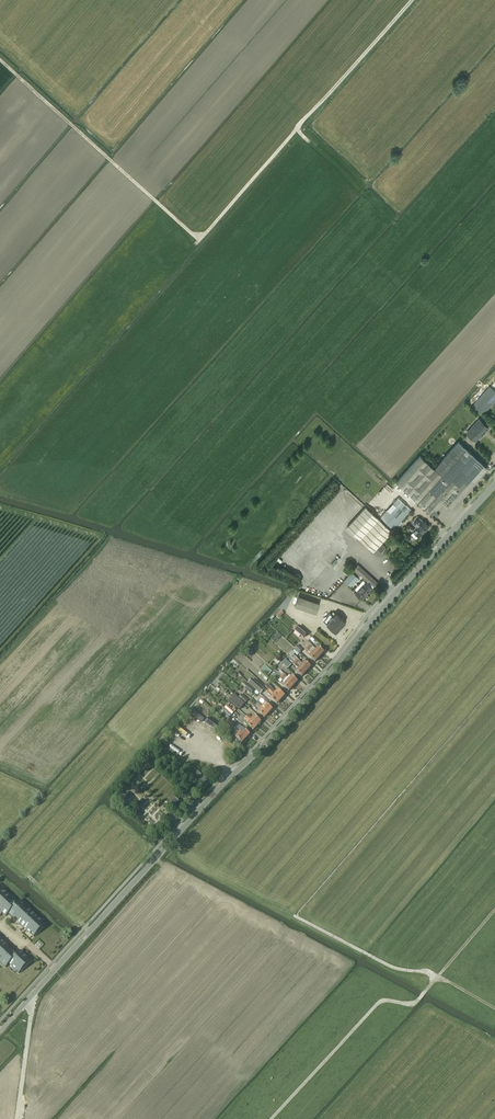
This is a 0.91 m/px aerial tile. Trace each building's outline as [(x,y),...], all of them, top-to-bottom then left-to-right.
[(472,406),(483,415),(494,401),(494,392),(489,387),(476,401),(472,406)] [(473,430),(468,435),(475,441),(479,436),(480,437),(489,428),(479,419),(471,428),(473,430)] [(420,455),(396,482),(430,512),(442,499),(451,508),(487,468),(466,448),(457,441),(434,467),(421,454),(420,455)] [(363,507),(365,505),(356,496),(345,507),(346,509),(355,500),(363,507)] [(386,547),(381,543),(411,510),(398,498),(379,519),(365,507),(348,526),(374,550),(376,548),(381,553),(386,547)] [(321,511),(318,514),(326,521),(329,519),(321,511)] [(428,525),(422,520),(419,517),(413,524),(417,527),(410,533),(417,539),(425,531),(424,530),(428,525)] [(387,570),(389,568),(378,558),(376,560),(387,570)] [(314,571),(325,581),(336,570),(324,559),(314,571)] [(361,575),(368,581),(374,586),(378,582),(358,564),(356,567),(362,573),(361,575)] [(362,573),(356,567),(354,568),(356,570),(354,572),(352,571),(345,579),(351,585),(361,575),(362,573)] [(374,586),(368,581),(366,583),(365,582),(355,593),(362,599),(372,588),(374,586)] [(316,613),(320,603),(299,596),(295,606),(316,613)] [(330,613),(323,620),(336,632),(346,622),(336,613),(333,616),(330,613)] [(308,633),(305,630),(299,625),(294,631),(303,638),(308,633)] [(304,643),(319,657),(324,652),(318,647),(315,649),(310,644),(306,640),(304,643)] [(315,662),(319,657),(304,643),(302,646),(305,649),(306,649),(309,651),(309,652),(310,653),(311,653),(312,654),(309,656),(315,662)] [(291,658),(294,661),(306,671),(310,667),(309,665),(311,663),(307,659),(302,664),(297,659),(293,655),(290,658),(291,658)] [(282,663),(288,668),(291,665),(285,659),(282,663)] [(294,661),(292,663),(297,668),(298,668),(296,671),(302,676),(306,671),(294,661)] [(261,670),(268,676),(272,672),(265,666),(261,670)] [(275,670),(273,672),(275,674),(274,675),(279,679),(280,678),(283,681),(283,680),(285,679),(282,675),(282,676),(278,672),(277,672),(275,670)] [(280,670),(278,672),(282,676),(282,675),(285,679),(287,677),(283,674),(280,670)] [(258,674),(266,681),(269,678),(261,671),(258,674)] [(287,677),(285,679),(287,681),(293,686),(297,681),(291,676),(289,679),(287,677)] [(285,682),(283,686),(289,691),(293,686),(287,681),(285,679),(283,680),(285,682)] [(245,689),(250,693),(254,689),(249,684),(245,689)] [(269,690),(280,700),(284,696),(278,690),(276,692),(271,688),(272,688),(267,684),(265,686),(269,690)] [(255,689),(260,694),(264,690),(259,685),(255,689)] [(276,704),(280,700),(269,690),(267,693),(270,696),(271,696),(272,696),(270,698),(276,704)] [(238,697),(245,703),(248,700),(241,694),(238,697)] [(233,696),(228,700),(239,710),(243,705),(233,696)] [(258,703),(257,704),(268,714),(272,709),(265,703),(261,699),(259,702),(258,703)] [(264,718),(268,714),(257,704),(255,705),(260,709),(258,712),(264,718)] [(234,712),(227,705),(224,708),(232,715),(234,712)] [(231,715),(226,710),(223,713),(229,718),(231,715)] [(248,715),(246,716),(257,726),(261,722),(254,716),(252,718),(248,715)] [(257,726),(246,716),(244,718),(248,722),(246,725),(253,730),(257,726)] [(216,730),(219,726),(209,718),(205,723),(216,730)] [(230,725),(235,729),(245,739),(249,734),(243,728),(241,731),(237,727),(232,722),(230,725)] [(195,737),(198,731),(187,725),(186,728),(190,730),(188,733),(195,737)] [(242,743),(245,739),(235,729),(230,735),(237,741),(238,739),(242,743)] [(193,766),(187,773),(204,788),(210,782),(193,766)] [(173,802),(171,805),(174,808),(177,805),(176,805),(179,801),(175,798),(172,801),(173,802)] [(5,917),(8,914),(33,937),(46,924),(20,900),(17,903),(0,887),(0,911),(5,917)] [(5,968),(9,964),(19,974),(31,961),(21,951),(17,954),(0,938),(0,963),(5,968)]
